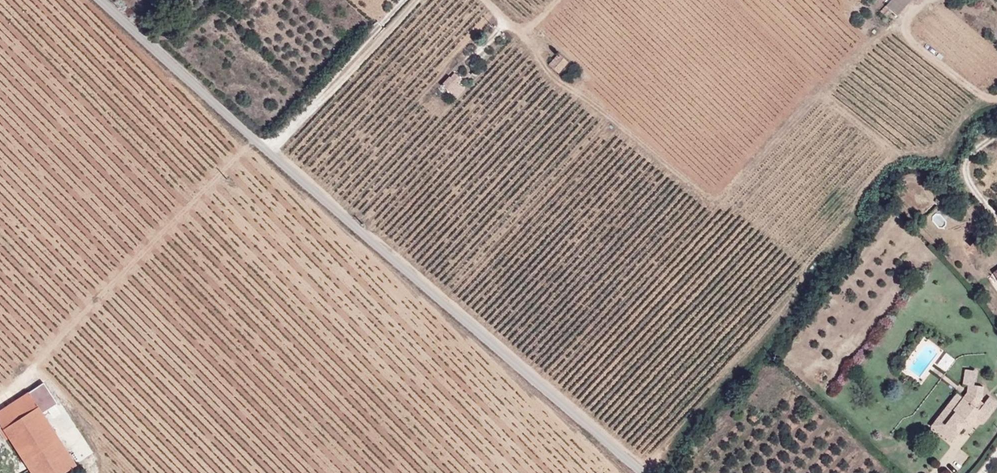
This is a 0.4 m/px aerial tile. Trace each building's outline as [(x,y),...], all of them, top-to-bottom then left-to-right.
[(909,0),(888,0),(887,1),(899,11),(909,0)] [(556,58),(553,61),(562,69),(573,58),(565,49),(556,58)] [(446,82),(455,89),(462,81),(453,74),(446,82)] [(462,81),(455,89),(454,90),(462,96),(469,87),(462,81)] [(958,424),(967,423),(974,415),(981,421),(996,404),(989,398),(983,405),(984,386),(977,386),(978,374),(967,374),(967,382),(969,391),(962,399),(958,395),(935,423),(938,425),(958,424)] [(0,417),(0,433),(3,431),(10,443),(12,442),(32,472),(71,472),(80,467),(33,395),(0,417)] [(963,428),(967,423),(938,425),(950,436),(959,425),(963,428)]
